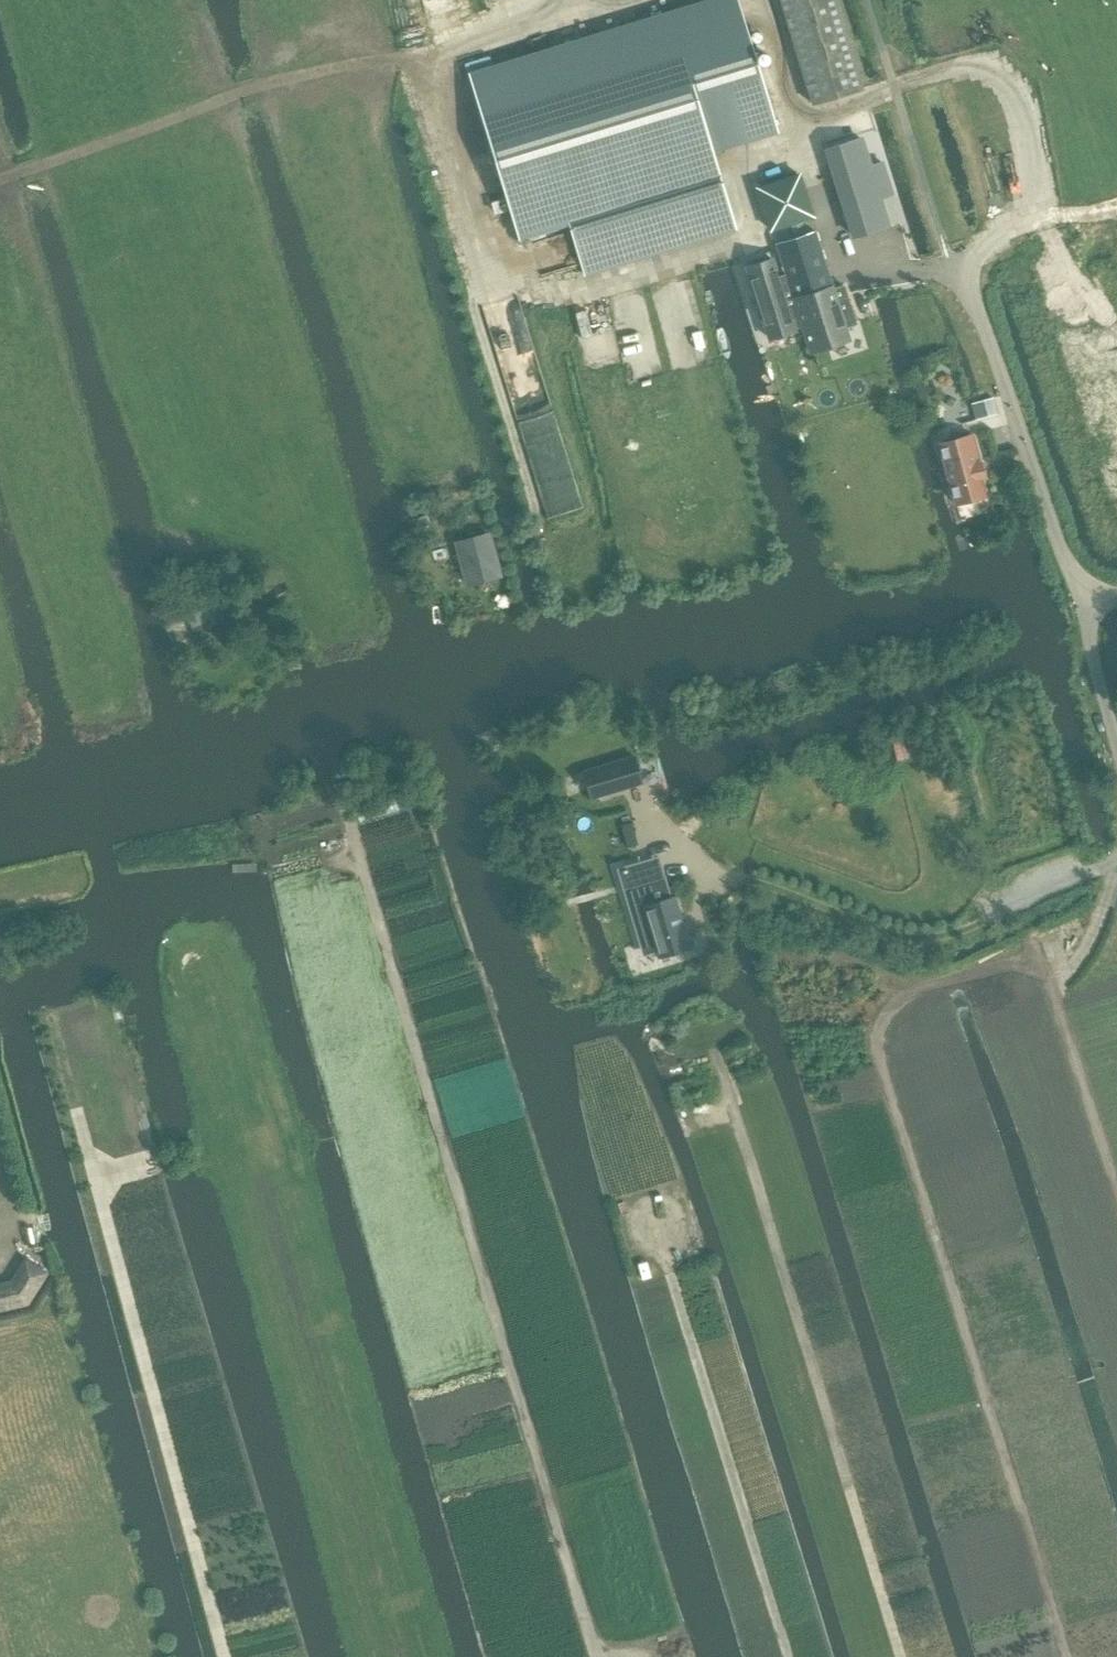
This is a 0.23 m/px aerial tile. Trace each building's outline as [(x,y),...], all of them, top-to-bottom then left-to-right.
[(470,76),(520,239),(569,224),(585,275),(735,229),(711,148),(775,128),(735,0),(721,0),(470,76)] [(812,103),(862,88),(836,0),(780,0),(812,103)] [(860,138),(826,148),(854,236),(887,226),(879,198),(891,194),(881,162),(868,166),(860,138)] [(768,230),(813,216),(799,169),(753,183),(768,230)] [(772,259),(746,267),(769,338),(794,330),(793,328),(802,325),(810,352),(849,339),(844,326),(855,323),(843,286),(833,289),(814,230),(776,242),(786,275),(778,277),(772,259)] [(993,398),(971,404),(975,419),(997,413),(993,398)] [(952,484),(951,484),(948,488),(950,495),(955,498),(956,497),(956,502),(985,494),(981,476),(984,476),(981,461),(980,461),(973,434),(941,443),(952,484)] [(456,541),(468,585),(499,577),(488,533),(456,541)] [(590,797),(641,782),(634,756),(583,771),(590,797)] [(630,825),(621,827),(627,849),(636,846),(630,825)] [(641,904),(658,958),(692,947),(676,893),(641,904)] [(47,1274),(24,1256),(9,1280),(0,1282),(0,1312),(28,1306),(47,1274)]
